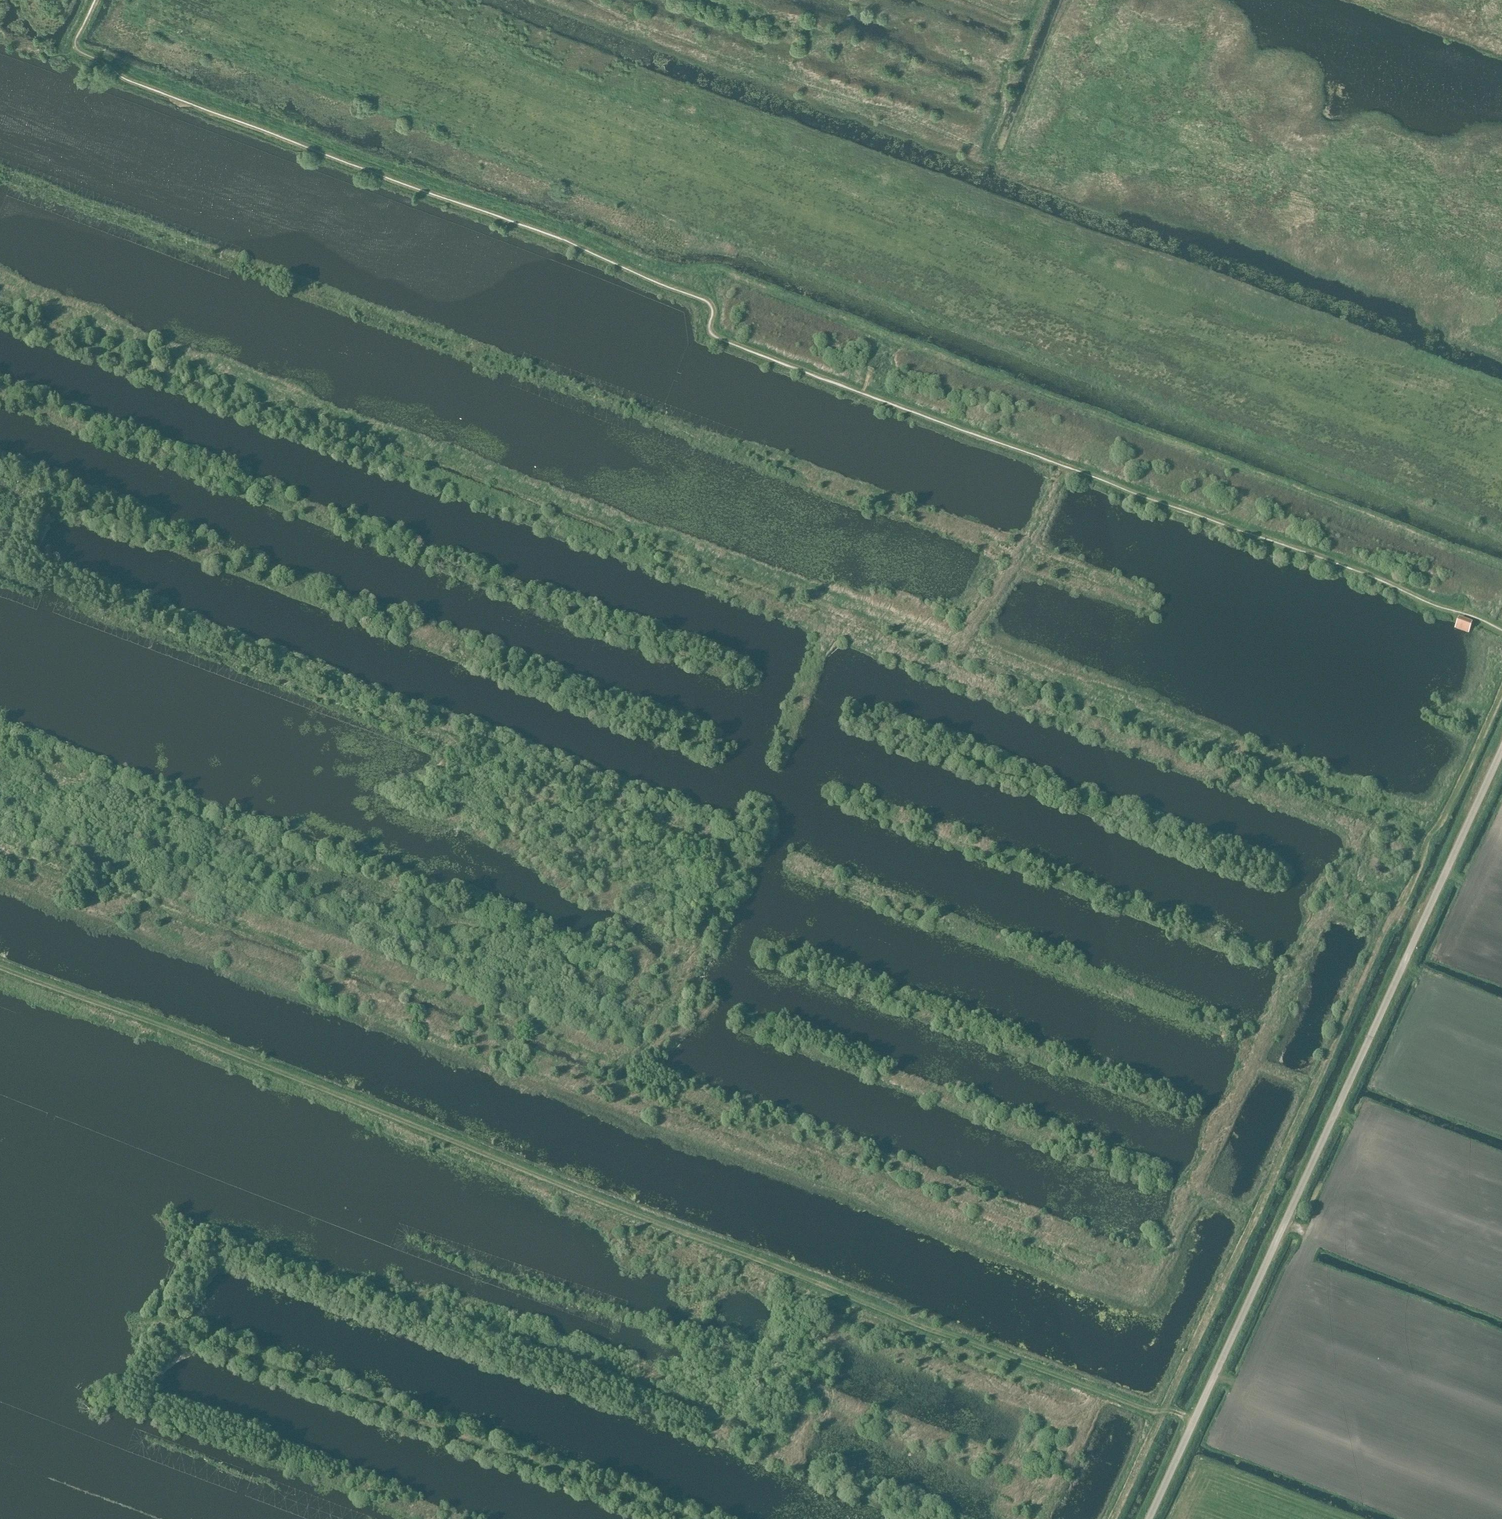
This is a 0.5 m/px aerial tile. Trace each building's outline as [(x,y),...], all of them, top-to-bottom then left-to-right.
[(1455,628),(1468,633),(1472,623),(1459,618),(1455,628)]
